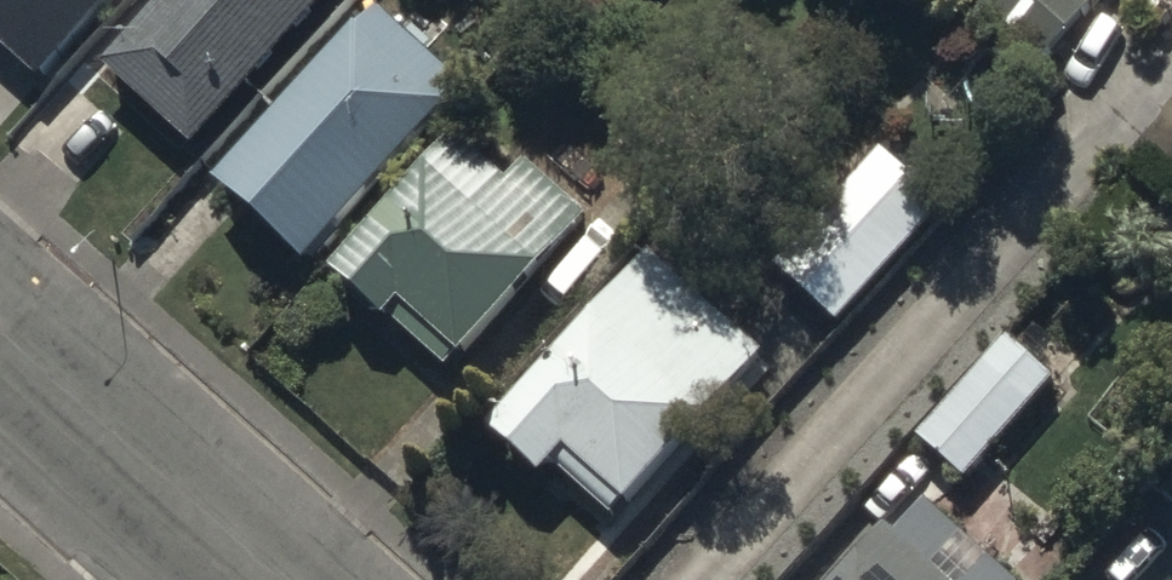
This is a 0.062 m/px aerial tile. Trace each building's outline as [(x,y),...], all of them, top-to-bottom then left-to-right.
[(36,76),(105,0),(0,0),(0,43),(36,76)] [(93,74),(185,155),(323,0),(159,0),(93,74)] [(1091,32),(1055,0),(940,0),(1041,89),(1091,32)] [(369,35),(206,218),(297,298),(460,115),(369,35)] [(444,399),(580,246),(520,192),(499,215),(447,169),(319,312),(371,358),(382,345),(444,399)] [(780,296),(836,345),(937,231),(881,182),(780,296)] [(608,549),(760,378),(648,279),(479,469),(536,519),(552,500),(608,549)] [(919,467),(965,508),(1060,401),(1014,360),(919,467)] [(888,559),(869,579),(911,579),(888,559)]
